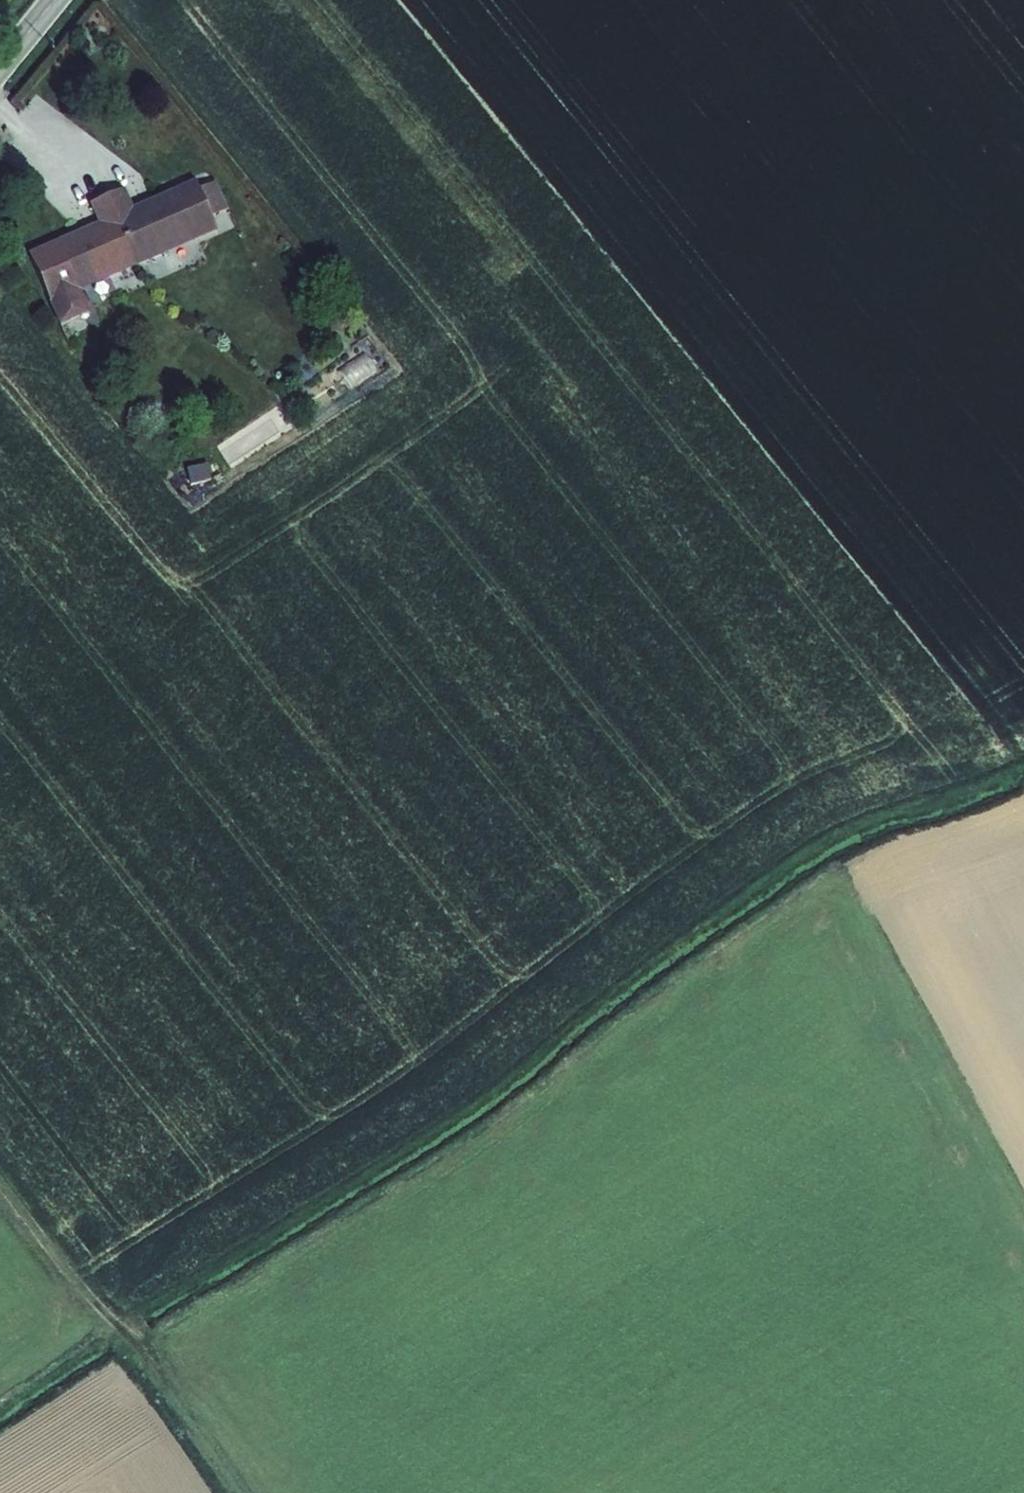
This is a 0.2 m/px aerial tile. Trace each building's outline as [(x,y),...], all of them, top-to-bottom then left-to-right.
[(98,194),(126,262),(159,248),(156,241),(184,229),(188,236),(208,227),(202,215),(216,209),(204,181),(188,188),(185,180),(136,202),(139,209),(125,215),(122,209),(113,188),(98,194)] [(126,262),(98,194),(82,200),(91,221),(94,228),(80,234),(76,227),(47,239),(48,242),(20,254),(48,321),(77,309),(65,279),(92,268),(95,275),(126,262)] [(136,202),(122,209),(125,215),(139,209),(136,202)] [(94,228),(91,221),(80,225),(76,227),(80,234),(94,228)] [(47,239),(19,251),(20,254),(48,242),(47,239)]
